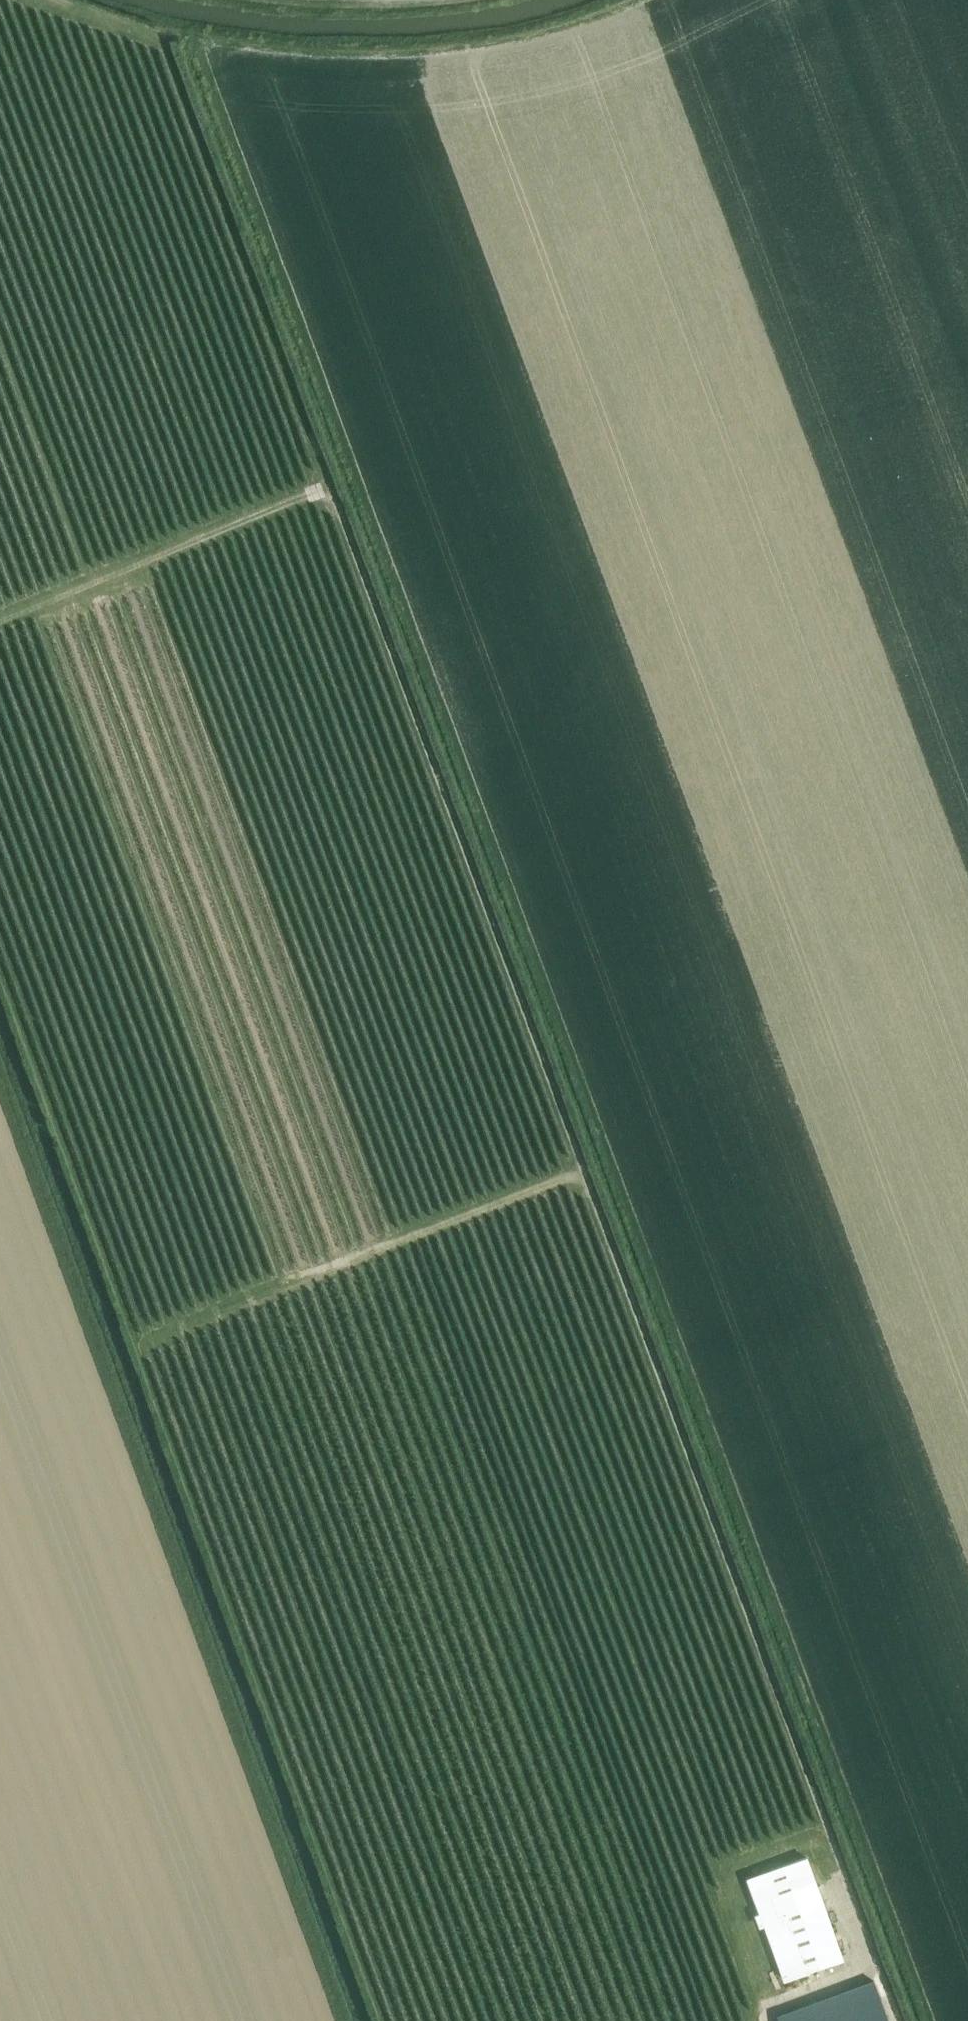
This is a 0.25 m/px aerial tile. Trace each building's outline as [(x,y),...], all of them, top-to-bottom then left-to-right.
[(807,1857),(746,1879),(758,1913),(754,1915),(759,1928),(763,1926),(783,1981),(844,1959),(807,1857)] [(874,1980),(777,2018),(778,2020),(890,2020),(874,1980)]
